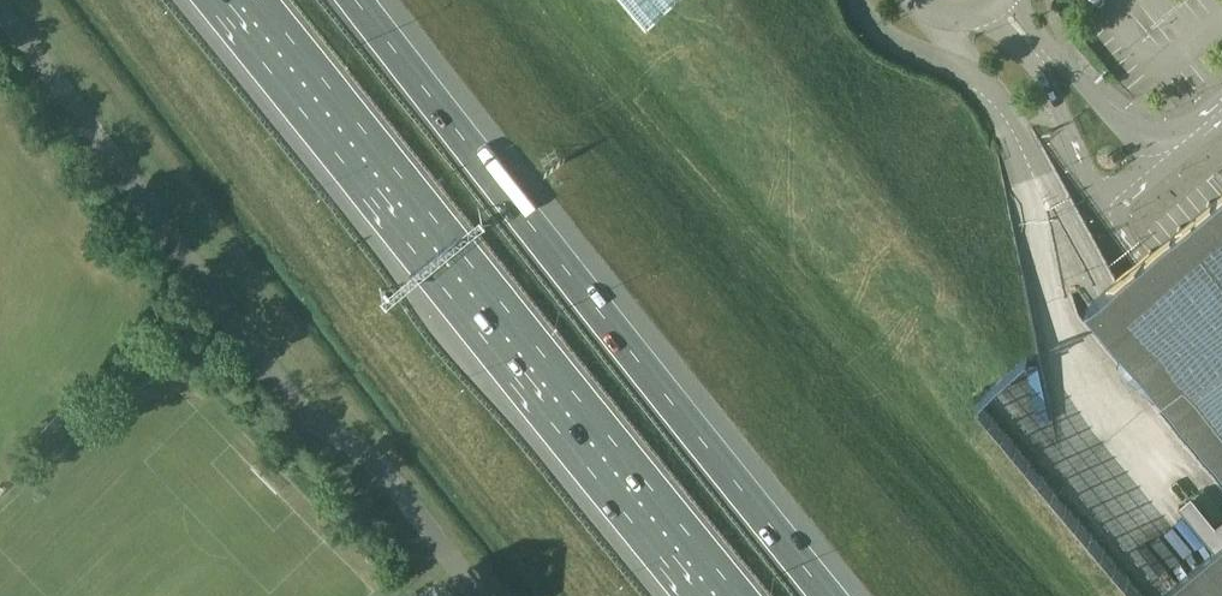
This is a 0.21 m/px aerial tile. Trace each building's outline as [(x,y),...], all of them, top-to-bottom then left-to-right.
[(1124,271),(1116,277),(1115,278),(1089,300),(1088,301),(1130,351),(1178,408),(1221,460),(1221,188),(1150,249),(1148,251),(1128,267),(1124,271)] [(1169,586),(1177,595),(1221,595),(1221,541),(1169,586)]
